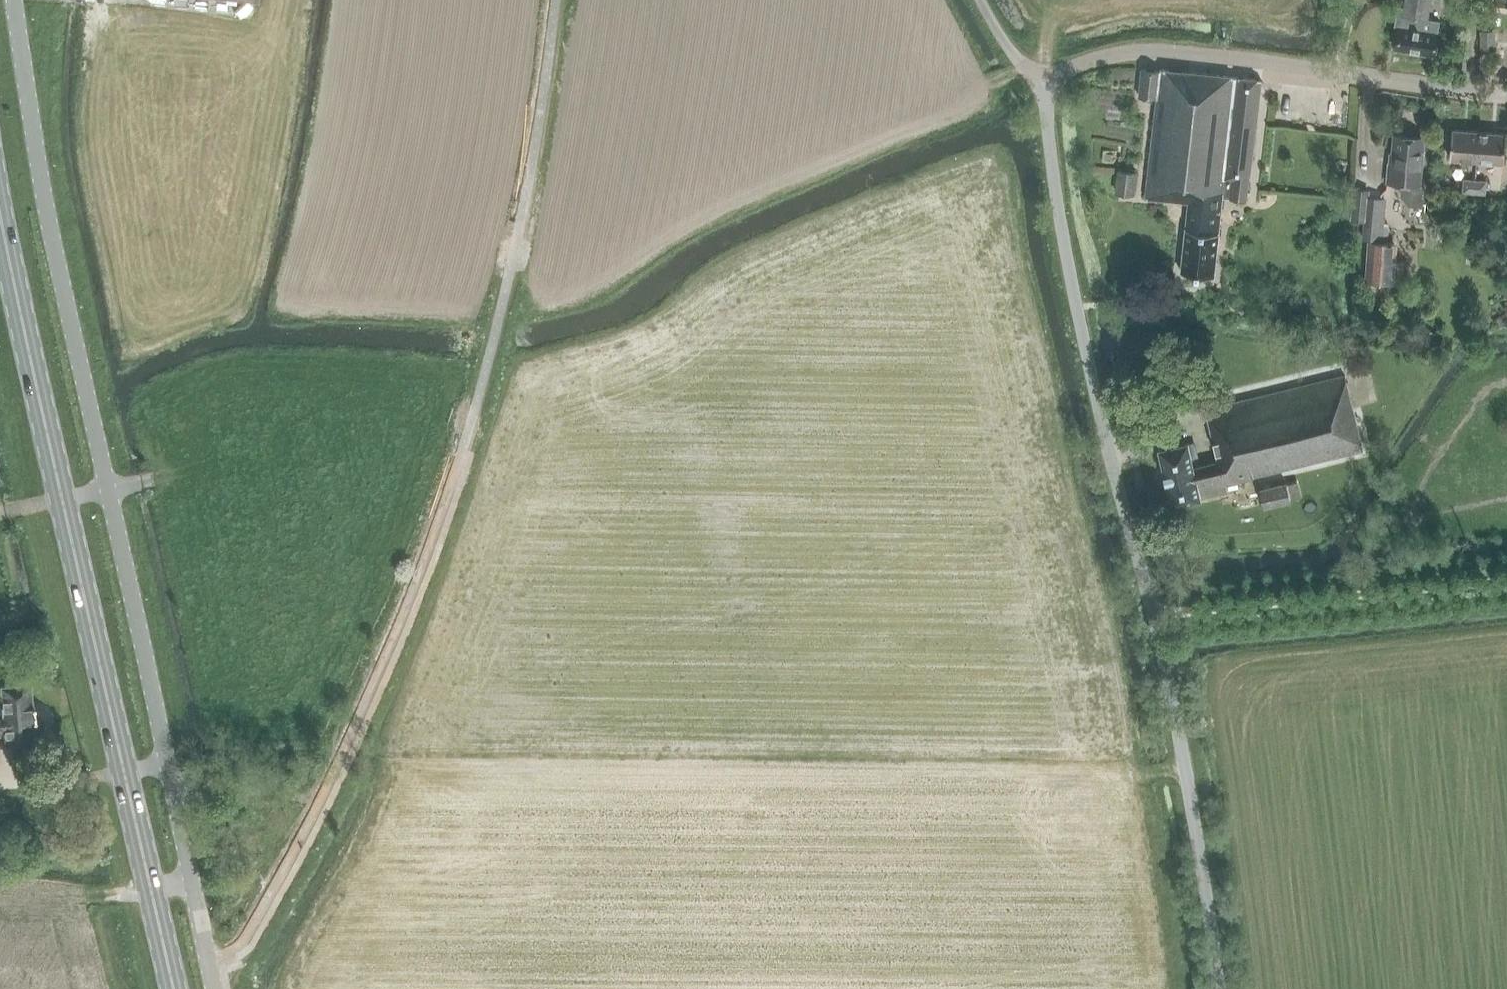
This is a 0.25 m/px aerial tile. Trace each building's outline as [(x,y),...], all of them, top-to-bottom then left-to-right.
[(1430,0),(1403,0),(1402,6),(1397,5),(1394,25),(1399,26),(1395,48),(1435,55),(1439,32),(1437,32),(1439,21),(1427,18),(1430,0)] [(1495,30),(1480,30),(1480,50),(1495,50),(1495,30)] [(1250,174),(1261,79),(1159,68),(1159,71),(1141,69),(1138,96),(1156,98),(1145,197),(1188,202),(1180,271),(1213,276),(1221,194),(1230,195),(1230,198),(1246,200),(1249,174),(1250,174)] [(1476,160),(1478,131),(1451,129),(1449,158),(1476,160)] [(1506,133),(1478,131),(1476,160),(1503,162),(1506,133)] [(1419,183),(1423,136),(1394,134),(1392,162),(1388,162),(1387,182),(1403,183),(1402,194),(1409,203),(1421,204),(1423,183),(1419,183)] [(1134,194),(1137,171),(1117,169),(1114,192),(1134,194)] [(1474,192),(1475,179),(1462,178),(1461,191),(1474,192)] [(1486,180),(1475,179),(1474,192),(1485,193),(1486,180)] [(1352,219),(1364,220),(1362,238),(1378,239),(1381,199),(1367,198),(1368,192),(1354,191),(1352,219)] [(1389,261),(1390,242),(1368,241),(1365,280),(1398,282),(1399,262),(1389,261)] [(1436,332),(1425,326),(1419,336),(1430,343),(1436,332)] [(1224,484),(1362,450),(1344,375),(1205,409),(1217,460),(1193,466),(1187,442),(1158,448),(1171,505),(1200,498),(1200,497),(1226,491),(1224,484)] [(1286,481),(1259,488),(1263,506),(1290,500),(1286,481)] [(4,735),(5,744),(35,742),(33,719),(36,719),(35,705),(32,705),(30,682),(0,685),(0,735),(4,735)] [(234,887),(242,873),(235,869),(226,883),(234,887)]
